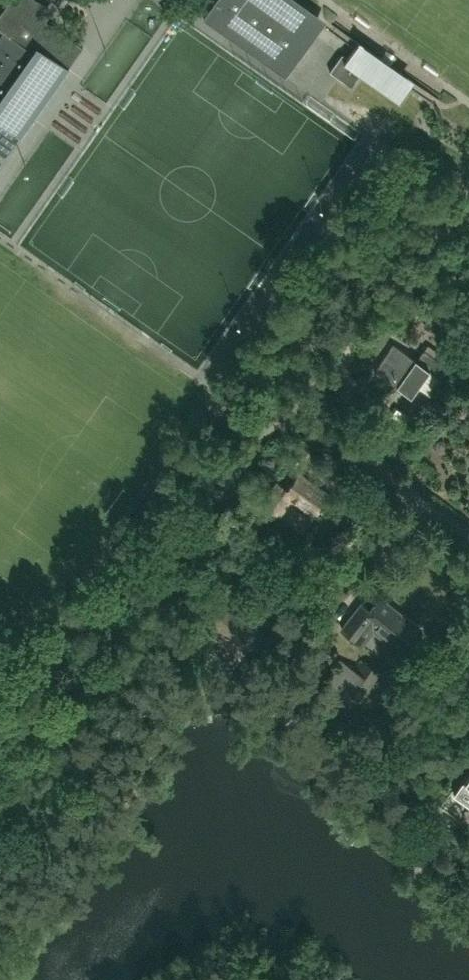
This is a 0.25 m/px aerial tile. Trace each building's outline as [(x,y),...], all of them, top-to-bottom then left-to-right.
[(5,156),(20,134),(8,125),(55,59),(67,68),(83,46),(45,19),(50,13),(45,10),(49,6),(41,0),(9,0),(0,13),(0,28),(4,31),(23,5),(44,20),(29,41),(42,50),(0,108),(0,152),(5,156)] [(204,19),(285,76),(320,27),(281,0),(217,0),(204,19)] [(4,31),(0,38),(0,108),(42,50),(29,41),(44,20),(23,5),(4,31)] [(330,71),(352,87),(360,74),(399,101),(413,80),(359,42),(348,57),(342,54),(330,71)] [(417,361),(394,344),(375,370),(410,396),(429,371),(441,380),(450,369),(425,350),(417,361)] [(329,494),(299,472),(287,488),(278,481),(262,503),(279,515),(291,499),(314,515),(320,507),(321,508),(323,505),(322,504),(329,494)] [(232,650),(240,641),(256,625),(226,597),(202,622),(232,650)] [(419,630),(379,598),(370,609),(362,604),(342,629),(361,644),(373,628),(402,651),(419,630)] [(348,718),(378,673),(360,661),(348,678),(333,668),(323,684),(338,694),(330,706),(348,718)] [(461,682),(468,688),(468,671),(461,682)] [(456,788),(452,785),(441,800),(463,816),(468,807),(468,771),(456,788)]
